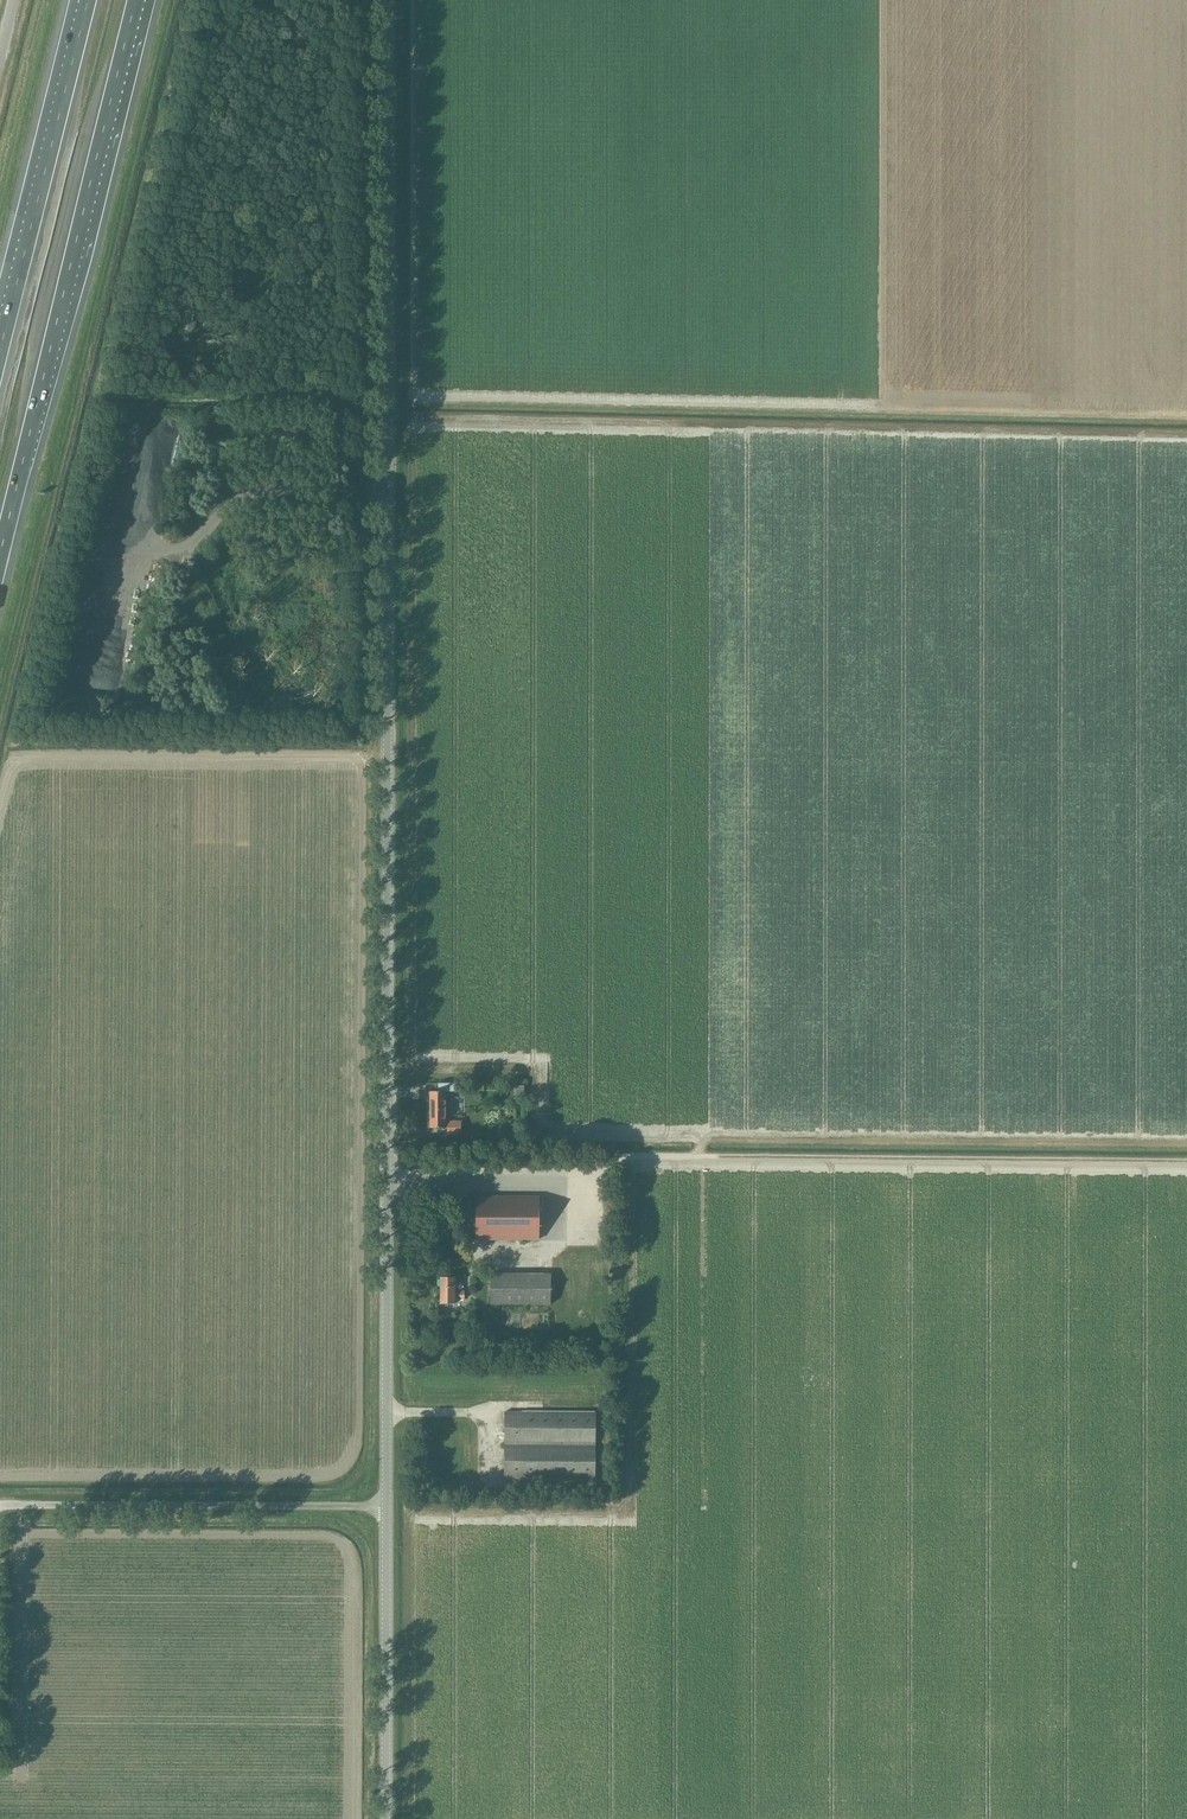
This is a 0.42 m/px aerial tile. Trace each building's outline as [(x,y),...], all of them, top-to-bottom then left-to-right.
[(445,1121),(445,1099),(445,1092),(430,1092),(430,1128),(447,1128),(447,1135),(461,1134),(461,1121),(445,1121)] [(539,1239),(539,1196),(476,1196),(476,1239),(539,1239)] [(551,1275),(491,1275),(490,1304),(551,1304),(551,1275)] [(464,1299),(464,1291),(455,1291),(455,1277),(440,1277),(440,1304),(455,1304),(455,1299),(464,1299)] [(595,1413),(505,1412),(505,1478),(595,1479),(595,1413)]
